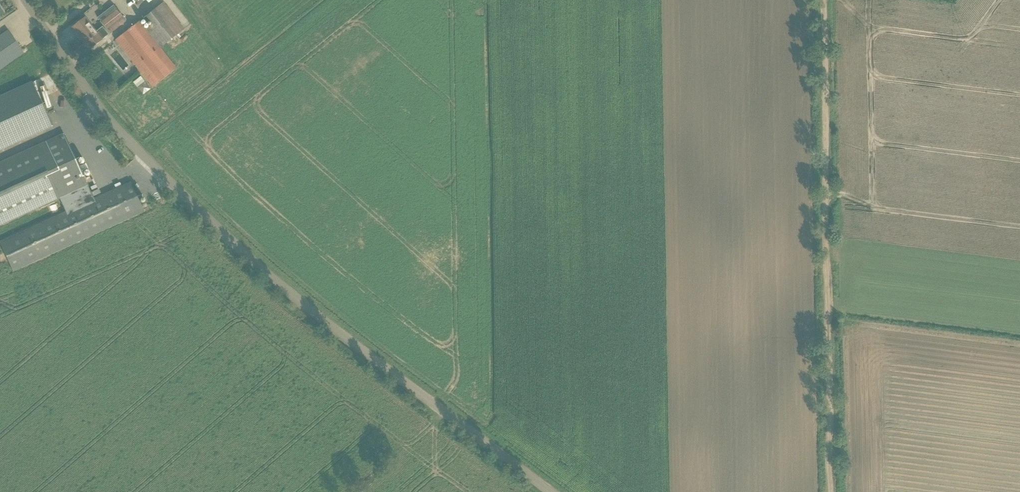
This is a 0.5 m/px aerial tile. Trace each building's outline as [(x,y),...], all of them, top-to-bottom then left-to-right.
[(160,48),(183,29),(162,3),(145,16),(152,24),(145,30),(138,22),(115,40),(152,87),(176,69),(160,48)] [(110,33),(126,21),(117,10),(101,22),(110,33)] [(84,17),(79,21),(71,27),(90,50),(102,40),(102,39),(107,34),(101,27),(96,32),(84,17)] [(0,37),(0,69),(23,53),(8,31),(0,37)] [(0,101),(0,151),(52,127),(33,85),(0,101)] [(58,198),(65,212),(94,199),(81,171),(78,166),(64,134),(0,164),(0,225),(58,198)] [(85,163),(78,166),(81,171),(88,168),(85,163)] [(12,273),(138,215),(144,212),(130,182),(94,199),(65,212),(0,242),(0,246),(12,273)] [(97,184),(90,187),(94,197),(101,194),(97,184)]
